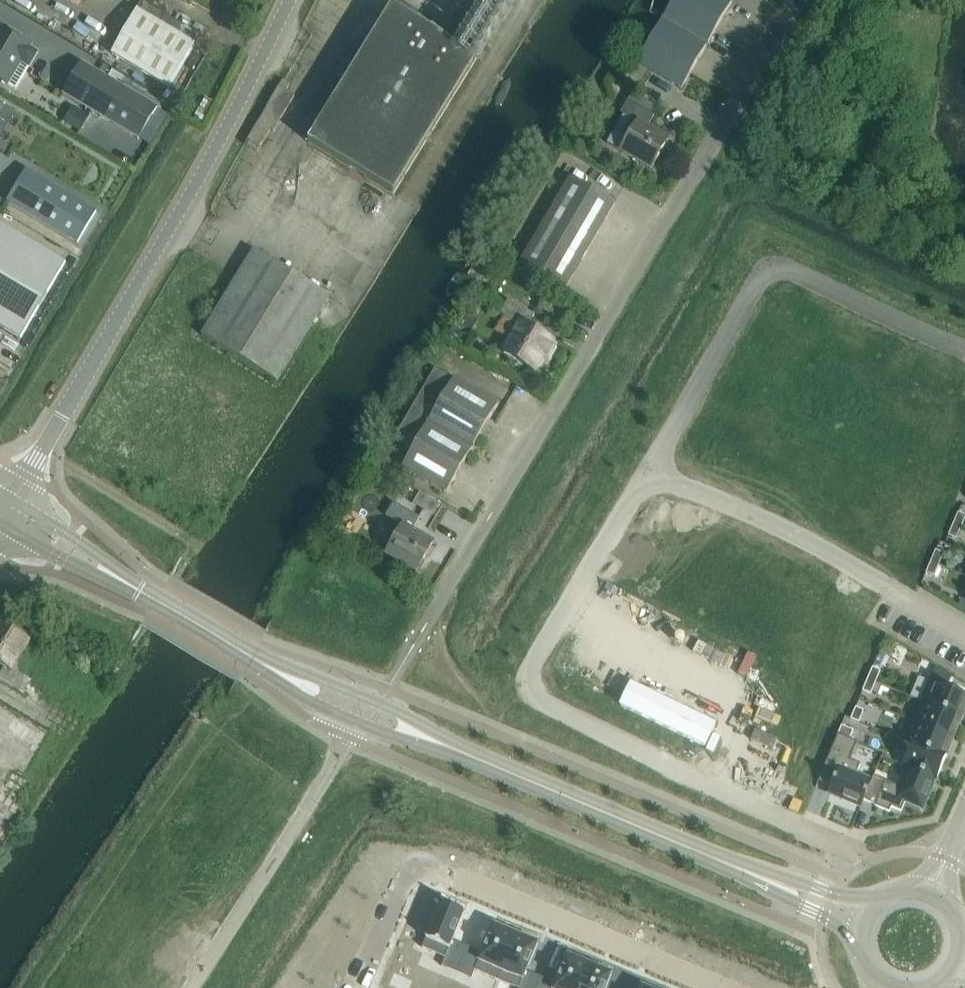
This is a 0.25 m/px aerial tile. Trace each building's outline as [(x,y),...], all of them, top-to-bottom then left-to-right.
[(732,1),(729,0),(673,0),(637,63),(681,89),(732,1)] [(393,194),(466,75),(477,58),(391,6),(308,142),(393,194)] [(169,87),(195,44),(137,10),(111,53),(169,87)] [(38,51),(30,47),(31,45),(0,26),(0,80),(8,84),(8,83),(4,81),(16,59),(21,62),(29,67),(38,51)] [(138,138),(156,107),(79,62),(61,93),(138,138)] [(628,100),(654,115),(658,108),(632,93),(628,100)] [(620,151),(633,159),(651,169),(668,139),(647,127),(654,115),(628,100),(620,113),(622,114),(606,142),(621,150),(620,151)] [(77,242),(96,211),(26,169),(7,200),(77,242)] [(564,290),(615,203),(570,177),(519,264),(564,290)] [(65,262),(0,224),(0,326),(20,338),(65,262)] [(276,381),(329,296),(254,250),(201,335),(276,381)] [(545,359),(553,344),(550,343),(551,341),(527,327),(534,315),(508,300),(500,312),(515,321),(506,336),(511,339),(503,353),(516,360),(534,370),(541,356),(545,359)] [(412,448),(453,378),(434,368),(394,437),(412,448)] [(446,492),(497,404),(453,378),(412,448),(402,466),(446,492)] [(383,443),(372,460),(378,464),(381,458),(384,460),(391,448),(383,443)] [(416,571),(433,542),(411,529),(418,517),(401,507),(392,503),(385,516),(395,522),(387,536),(394,540),(386,554),(399,561),(416,571)] [(953,523),(961,527),(964,517),(964,515),(958,512),(953,523)] [(961,527),(953,523),(948,535),(956,539),(961,527)] [(952,569),(960,545),(949,542),(941,566),(952,569)] [(935,549),(930,561),(939,564),(943,553),(935,549)] [(934,576),(939,564),(930,561),(925,573),(934,576)] [(5,666),(0,673),(0,679),(23,693),(31,680),(16,672),(25,657),(20,653),(28,640),(0,623),(0,663),(5,666)] [(873,667),(868,679),(875,682),(880,670),(873,667)] [(870,693),(875,682),(868,679),(863,690),(870,693)] [(962,719),(964,710),(964,696),(936,683),(929,681),(920,701),(927,704),(962,719)] [(631,682),(620,705),(705,747),(716,723),(631,682)] [(920,701),(912,721),(919,724),(953,738),(962,719),(927,704),(920,701)] [(858,722),(863,710),(855,707),(850,719),(858,722)] [(953,738),(919,724),(912,721),(904,741),(910,744),(945,758),(953,738)] [(840,726),(837,734),(849,738),(852,731),(840,726)] [(837,734),(821,773),(833,778),(828,791),(842,797),(841,799),(855,805),(856,802),(861,805),(863,800),(867,791),(870,782),(851,774),(856,762),(850,759),(857,742),(849,738),(837,734)] [(936,779),(945,758),(910,744),(902,765),(905,766),(932,778),(936,779)] [(867,791),(863,800),(874,805),(889,812),(891,807),(901,811),(905,801),(920,807),(932,778),(905,766),(897,786),(873,776),(870,782),(867,791)] [(441,965),(456,971),(467,946),(452,940),(464,912),(441,902),(435,915),(433,914),(429,924),(431,925),(422,947),(445,956),(441,965)] [(496,978),(515,933),(493,924),(481,952),(467,946),(456,971),(471,977),(474,969),(496,978)] [(515,933),(496,978),(519,987),(518,987),(535,987),(540,976),(526,970),(537,943),(515,933)] [(589,964),(567,955),(555,983),(540,976),(535,987),(579,987),(589,964)] [(611,974),(589,964),(579,987),(605,987),(611,974)]
